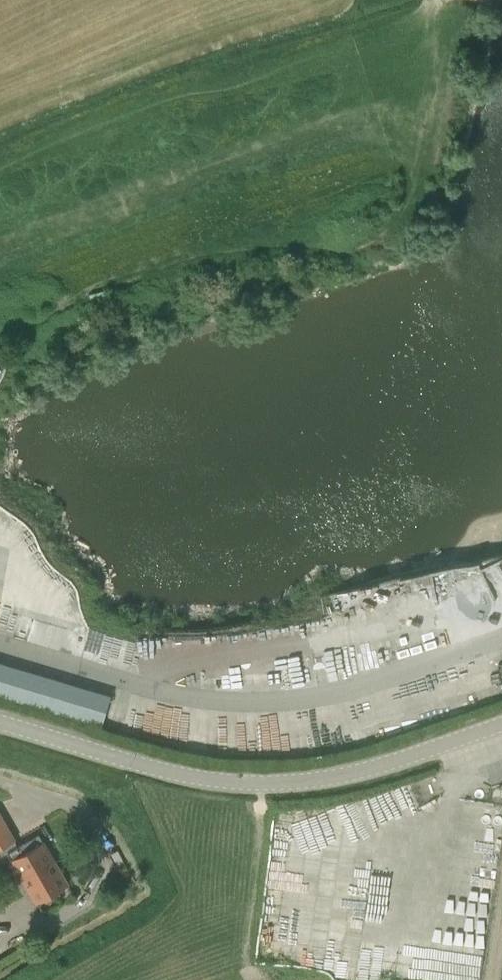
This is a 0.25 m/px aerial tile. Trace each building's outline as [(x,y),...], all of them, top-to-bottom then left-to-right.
[(102,729),(112,694),(0,660),(0,698),(102,729)] [(0,815),(0,847),(14,839),(0,815)] [(22,875),(53,858),(39,833),(8,851),(22,875)] [(53,858),(22,875),(37,901),(67,883),(53,858)] [(447,922),(482,927),(491,871),(455,866),(447,922)]
